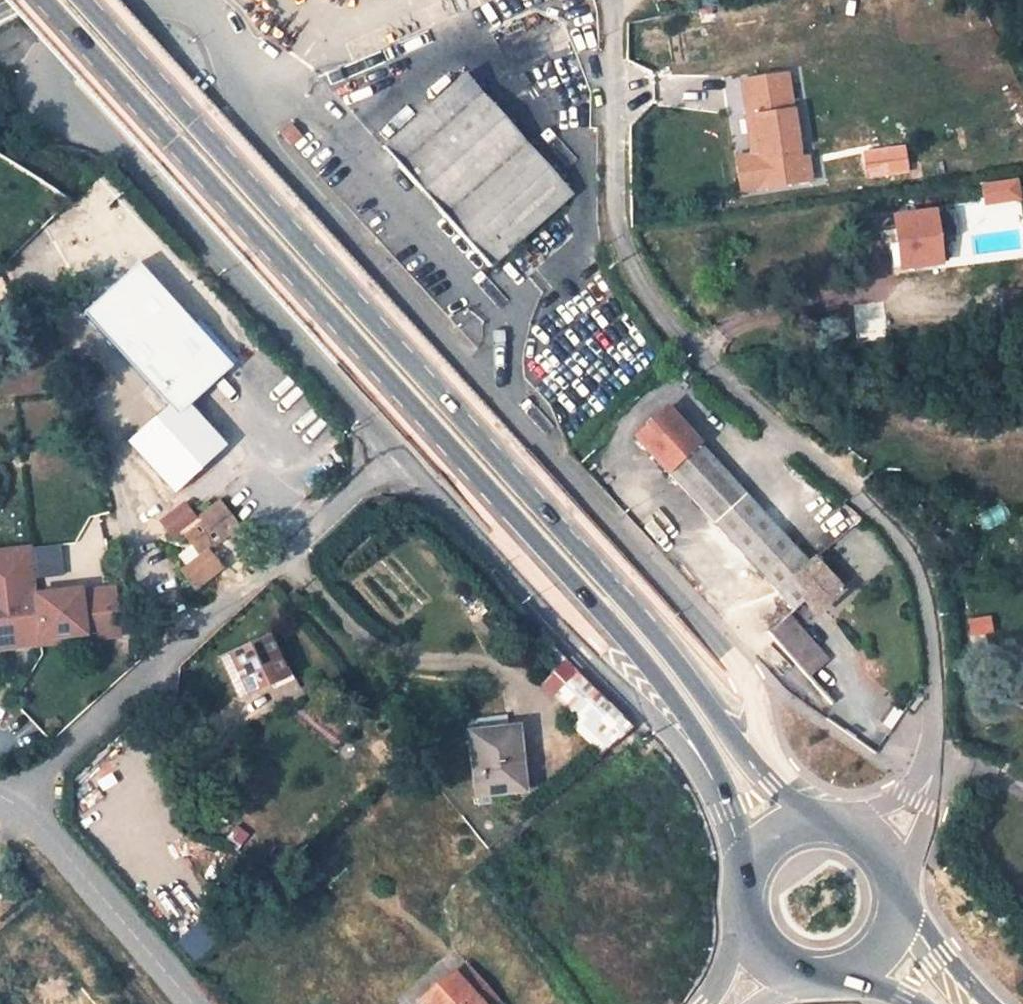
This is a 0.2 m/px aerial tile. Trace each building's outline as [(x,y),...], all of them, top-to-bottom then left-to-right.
[(789,73),(744,80),(750,116),(748,116),(754,153),(760,188),(813,179),(809,156),(802,157),(789,73)] [(401,168),(480,96),(461,75),(382,147),(401,168)] [(480,96),(401,168),(491,266),(570,194),(480,96)] [(754,153),(738,156),(743,190),(760,188),(754,153)] [(896,220),(902,269),(942,263),(937,214),(896,220)] [(170,457),(200,496),(243,463),(213,424),(219,420),(189,381),(147,413),(177,451),(170,457)] [(639,439),(716,523),(779,593),(794,578),(809,565),(746,495),(669,410),(639,439)] [(220,501),(182,531),(202,557),(208,552),(240,528),(220,501)] [(35,542),(0,547),(0,636),(46,630),(47,634),(93,629),(91,616),(108,614),(104,586),(87,589),(87,594),(75,595),(74,584),(41,589),(35,542)] [(202,557),(184,570),(198,588),(222,569),(208,552),(202,557)] [(842,595),(812,562),(809,565),(794,578),(779,593),(794,610),(803,602),(809,597),(822,612),(842,595)] [(803,602),(817,617),(822,612),(809,597),(803,602)] [(825,658),(787,616),(770,631),(806,673),(825,658)] [(497,631),(488,620),(479,627),(487,638),(497,631)] [(288,680),(269,637),(222,658),(240,697),(271,682),(273,688),(288,680)] [(605,754),(632,727),(565,660),(537,687),(605,754)] [(521,792),(514,728),(469,732),(476,797),(521,792)] [(274,890),(263,880),(254,889),(265,899),(274,890)] [(453,974),(421,1002),(423,1003),(479,1003),(453,974)]
